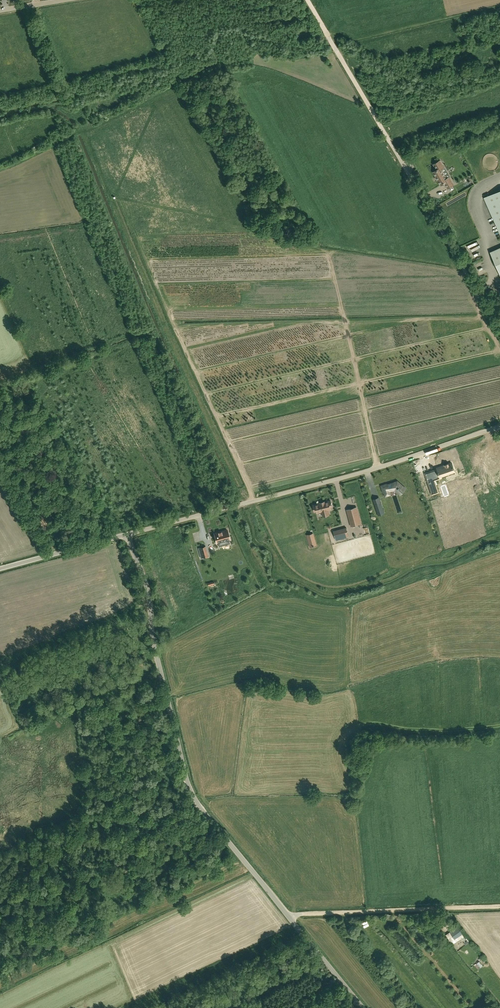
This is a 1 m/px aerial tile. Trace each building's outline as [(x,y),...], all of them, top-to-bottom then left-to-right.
[(444,168),(440,160),(434,164),(437,170),(433,172),(441,185),(444,183),(447,188),(454,185),(449,176),(446,178),(442,169),(444,168)] [(485,198),(499,232),(499,191),(485,198)] [(491,252),(499,272),(499,248),(491,252)] [(439,467),(442,475),(457,470),(454,462),(439,467)] [(438,492),(434,481),(431,472),(425,474),(432,494),(438,492)] [(396,482),(391,483),(389,484),(387,485),(386,484),(382,486),(384,492),(385,496),(390,494),(389,490),(393,488),(400,494),(405,488),(400,484),(400,485),(396,482)] [(323,516),(328,515),(329,515),(328,510),(331,509),(330,507),(332,507),(331,500),(325,502),(325,501),(320,503),(313,505),(315,511),(317,511),(317,513),(322,511),(323,516)] [(357,507),(347,510),(351,526),(361,523),(357,507)] [(346,527),(343,528),(334,531),(336,540),(349,537),(346,527)] [(225,540),(230,539),(227,530),(214,533),(217,543),(221,541),(225,540)] [(316,546),(313,534),(307,535),(310,547),(316,546)] [(201,554),(200,554),(201,558),(208,556),(207,552),(205,546),(200,548),(201,554)] [(461,934),(462,933),(457,927),(450,932),(447,935),(452,942),(456,939),(463,935),(461,934)]
